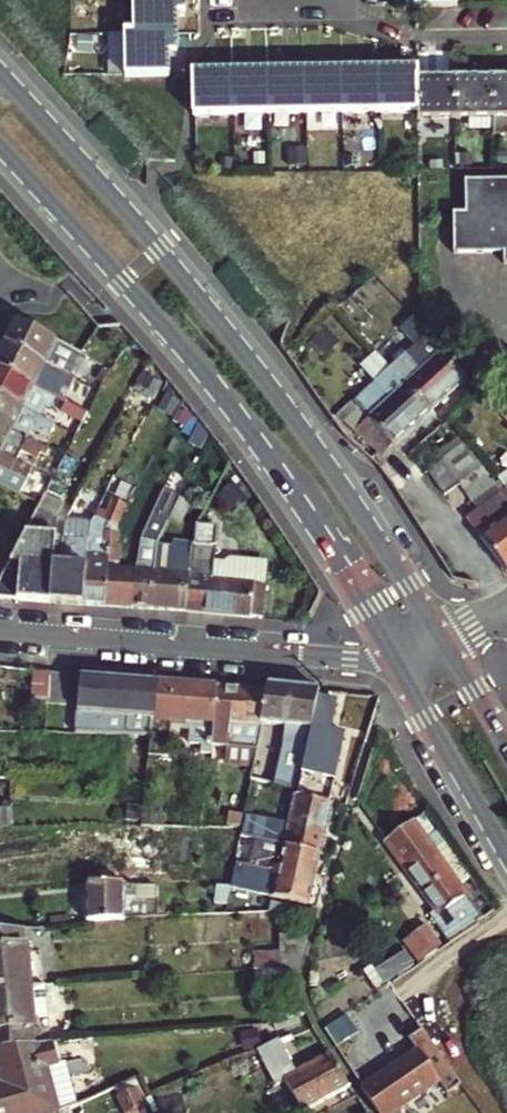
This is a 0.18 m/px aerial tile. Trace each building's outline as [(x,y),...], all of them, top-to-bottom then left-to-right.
[(137,34),(176,33),(176,9),(184,9),(184,0),(136,0),(137,34)] [(137,34),(127,34),(128,74),(168,73),(168,51),(176,51),(176,33),(137,34)] [(417,70),(378,71),(378,112),(418,111),(418,79),(417,70)] [(343,71),(308,72),(308,113),(344,113),(343,71)] [(378,71),(343,71),(344,113),(378,112),(378,71)] [(308,72),(270,73),(271,114),(308,113),(308,72)] [(233,115),(232,73),(195,74),(196,115),(233,115)] [(270,73),(232,73),(233,115),(271,114),(270,73)] [(418,79),(418,111),(418,121),(493,119),(493,137),(506,137),(506,77),(418,79)] [(465,181),(465,214),(455,214),(455,254),(504,254),(504,264),(506,264),(506,181),(465,181)] [(13,319),(2,343),(70,379),(82,355),(13,319)] [(390,368),(431,413),(469,377),(423,327),(419,323),(407,334),(424,353),(413,363),(405,355),(390,368)] [(2,343),(0,346),(0,370),(48,395),(56,382),(70,390),(75,382),(70,379),(2,343)] [(380,349),(365,363),(377,377),(393,363),(380,349)] [(383,457),(431,413),(390,368),(374,382),(375,383),(355,402),(353,400),(338,414),(344,422),(348,427),(353,431),(383,456),(383,457)] [(0,370),(0,399),(54,427),(63,411),(85,422),(88,415),(48,395),(0,370)] [(0,399),(0,427),(11,433),(17,423),(48,438),(54,427),(0,399)] [(338,414),(335,416),(348,427),(344,422),(338,414)] [(0,427),(0,454),(1,455),(7,441),(51,463),(55,455),(11,433),(0,427)] [(477,511),(465,519),(482,537),(506,571),(506,492),(506,490),(500,494),(463,444),(427,471),(445,495),(458,486),(477,511)] [(0,454),(0,469),(26,482),(32,470),(1,455),(0,454)] [(20,494),(26,482),(0,469),(0,484),(20,494)] [(506,492),(506,473),(498,480),(506,490),(506,492)] [(135,572),(132,608),(151,610),(155,547),(156,544),(169,519),(180,497),(164,488),(136,538),(135,572)] [(40,505),(38,509),(59,518),(65,501),(47,493),(44,498),(40,505)] [(85,605),(105,607),(110,532),(111,524),(119,528),(132,504),(115,495),(105,515),(102,520),(93,518),(90,518),(89,536),(88,566),(85,605)] [(180,497),(169,519),(182,525),(193,504),(180,497)] [(0,585),(0,599),(51,603),(53,562),(57,534),(59,518),(38,509),(0,585)] [(105,515),(97,512),(93,518),(102,520),(105,515)] [(51,603),(85,605),(88,566),(89,536),(90,518),(66,516),(57,534),(53,562),(51,603)] [(191,543),(185,612),(252,617),(254,588),(255,583),(260,561),(234,559),(233,564),(228,564),(227,581),(217,580),(221,526),(198,524),(192,535),(191,543)] [(110,532),(105,607),(113,607),(132,608),(135,572),(125,571),(126,545),(121,544),(122,533),(110,532)] [(155,547),(151,610),(185,612),(191,543),(184,543),(173,542),(173,548),(155,547)] [(255,583),(254,588),(252,617),(265,618),(268,618),(272,567),(267,567),(267,562),(260,561),(255,583)] [(47,733),(49,697),(52,671),(42,671),(37,733),(47,733)] [(69,673),(52,671),(49,697),(67,698),(69,673)] [(152,738),(156,681),(79,674),(75,735),(152,738)] [(217,744),(219,686),(156,681),(152,738),(150,755),(171,756),(174,718),(196,720),(194,743),(207,743),(206,753),(215,754),(216,750),(217,744)] [(267,691),(219,686),(217,744),(216,750),(230,752),(228,764),(256,769),(262,725),(267,691)] [(318,698),(320,691),(268,686),(267,691),(262,725),(286,727),(279,774),(255,770),(254,779),(299,788),(305,761),(318,698)] [(298,796),(331,804),(329,802),(346,735),(329,731),(335,702),(318,698),(305,761),(299,788),(298,794),(298,796)] [(298,796),(298,794),(295,797),(290,823),(248,814),(246,828),(247,828),(245,836),(256,838),(285,845),(320,853),(331,804),(298,796)] [(10,826),(10,811),(0,811),(0,826),(10,826)] [(248,814),(248,813),(232,813),(232,828),(246,828),(248,814)] [(421,818),(414,823),(412,821),(386,839),(407,869),(433,850),(444,841),(437,831),(426,840),(423,836),(431,831),(421,818)] [(167,830),(90,828),(89,880),(128,881),(128,867),(154,867),(154,851),(166,850),(167,830)] [(250,866),(314,880),(320,853),(285,845),(256,838),(250,866)] [(444,841),(433,850),(458,884),(469,876),(444,841)] [(433,917),(451,943),(485,920),(458,884),(433,850),(407,869),(439,913),(433,917)] [(250,866),(238,863),(233,885),(232,887),(308,903),(314,880),(250,866)] [(128,881),(89,880),(89,919),(163,913),(163,882),(128,881)] [(275,907),(252,908),(253,923),(276,921),(275,907)] [(432,921),(406,938),(422,961),(447,944),(432,921)] [(30,984),(25,939),(31,938),(31,926),(0,928),(0,986),(30,984)] [(304,965),(313,929),(279,933),(283,966),(304,965)] [(419,967),(412,947),(376,960),(383,979),(419,967)] [(303,971),(304,965),(283,966),(285,988),(293,987),(304,986),(303,971)] [(9,1043),(30,1041),(35,1041),(30,984),(0,986),(0,1043),(9,1043)] [(30,1041),(54,1112),(56,1112),(62,1112),(51,1067),(62,1064),(57,1039),(35,1041),(30,1041)] [(30,1041),(9,1043),(33,1112),(54,1112),(30,1041)] [(4,1083),(0,1084),(0,1112),(33,1112),(9,1043),(0,1043),(0,1066),(4,1083)] [(332,1056),(295,1074),(278,1043),(256,1051),(275,1084),(283,1080),(302,1111),(351,1086),(332,1056)] [(361,1091),(377,1112),(399,1112),(398,1111),(443,1079),(449,1087),(459,1080),(453,1071),(449,1074),(431,1049),(421,1055),(417,1049),(361,1091)] [(149,1112),(147,1082),(124,1083),(126,1112),(136,1112),(149,1112)]
